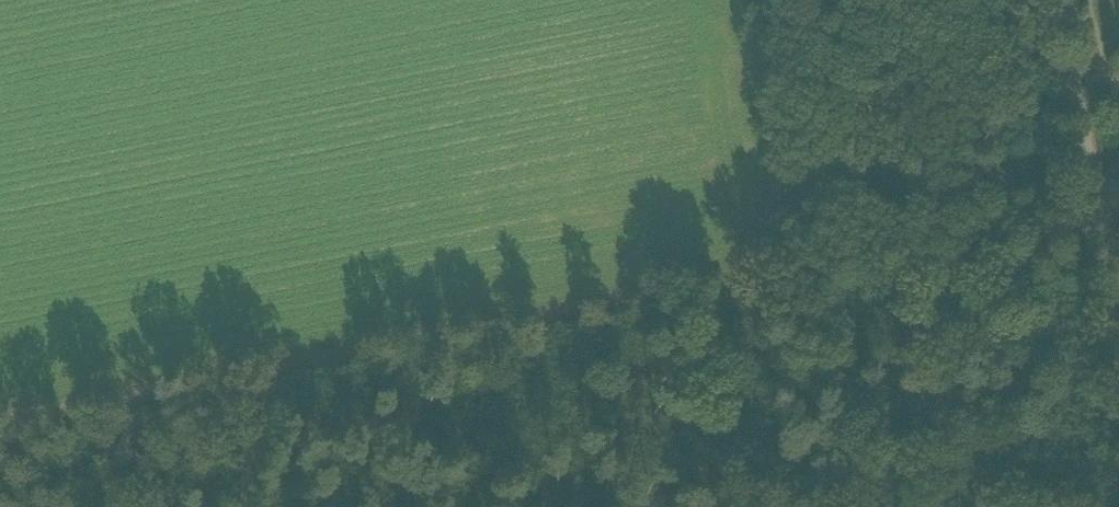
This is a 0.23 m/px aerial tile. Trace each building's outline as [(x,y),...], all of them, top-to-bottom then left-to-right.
[(226,397),(224,400),(226,404),(229,406),(242,401),(238,392),(237,391),(232,394),(226,397)]
